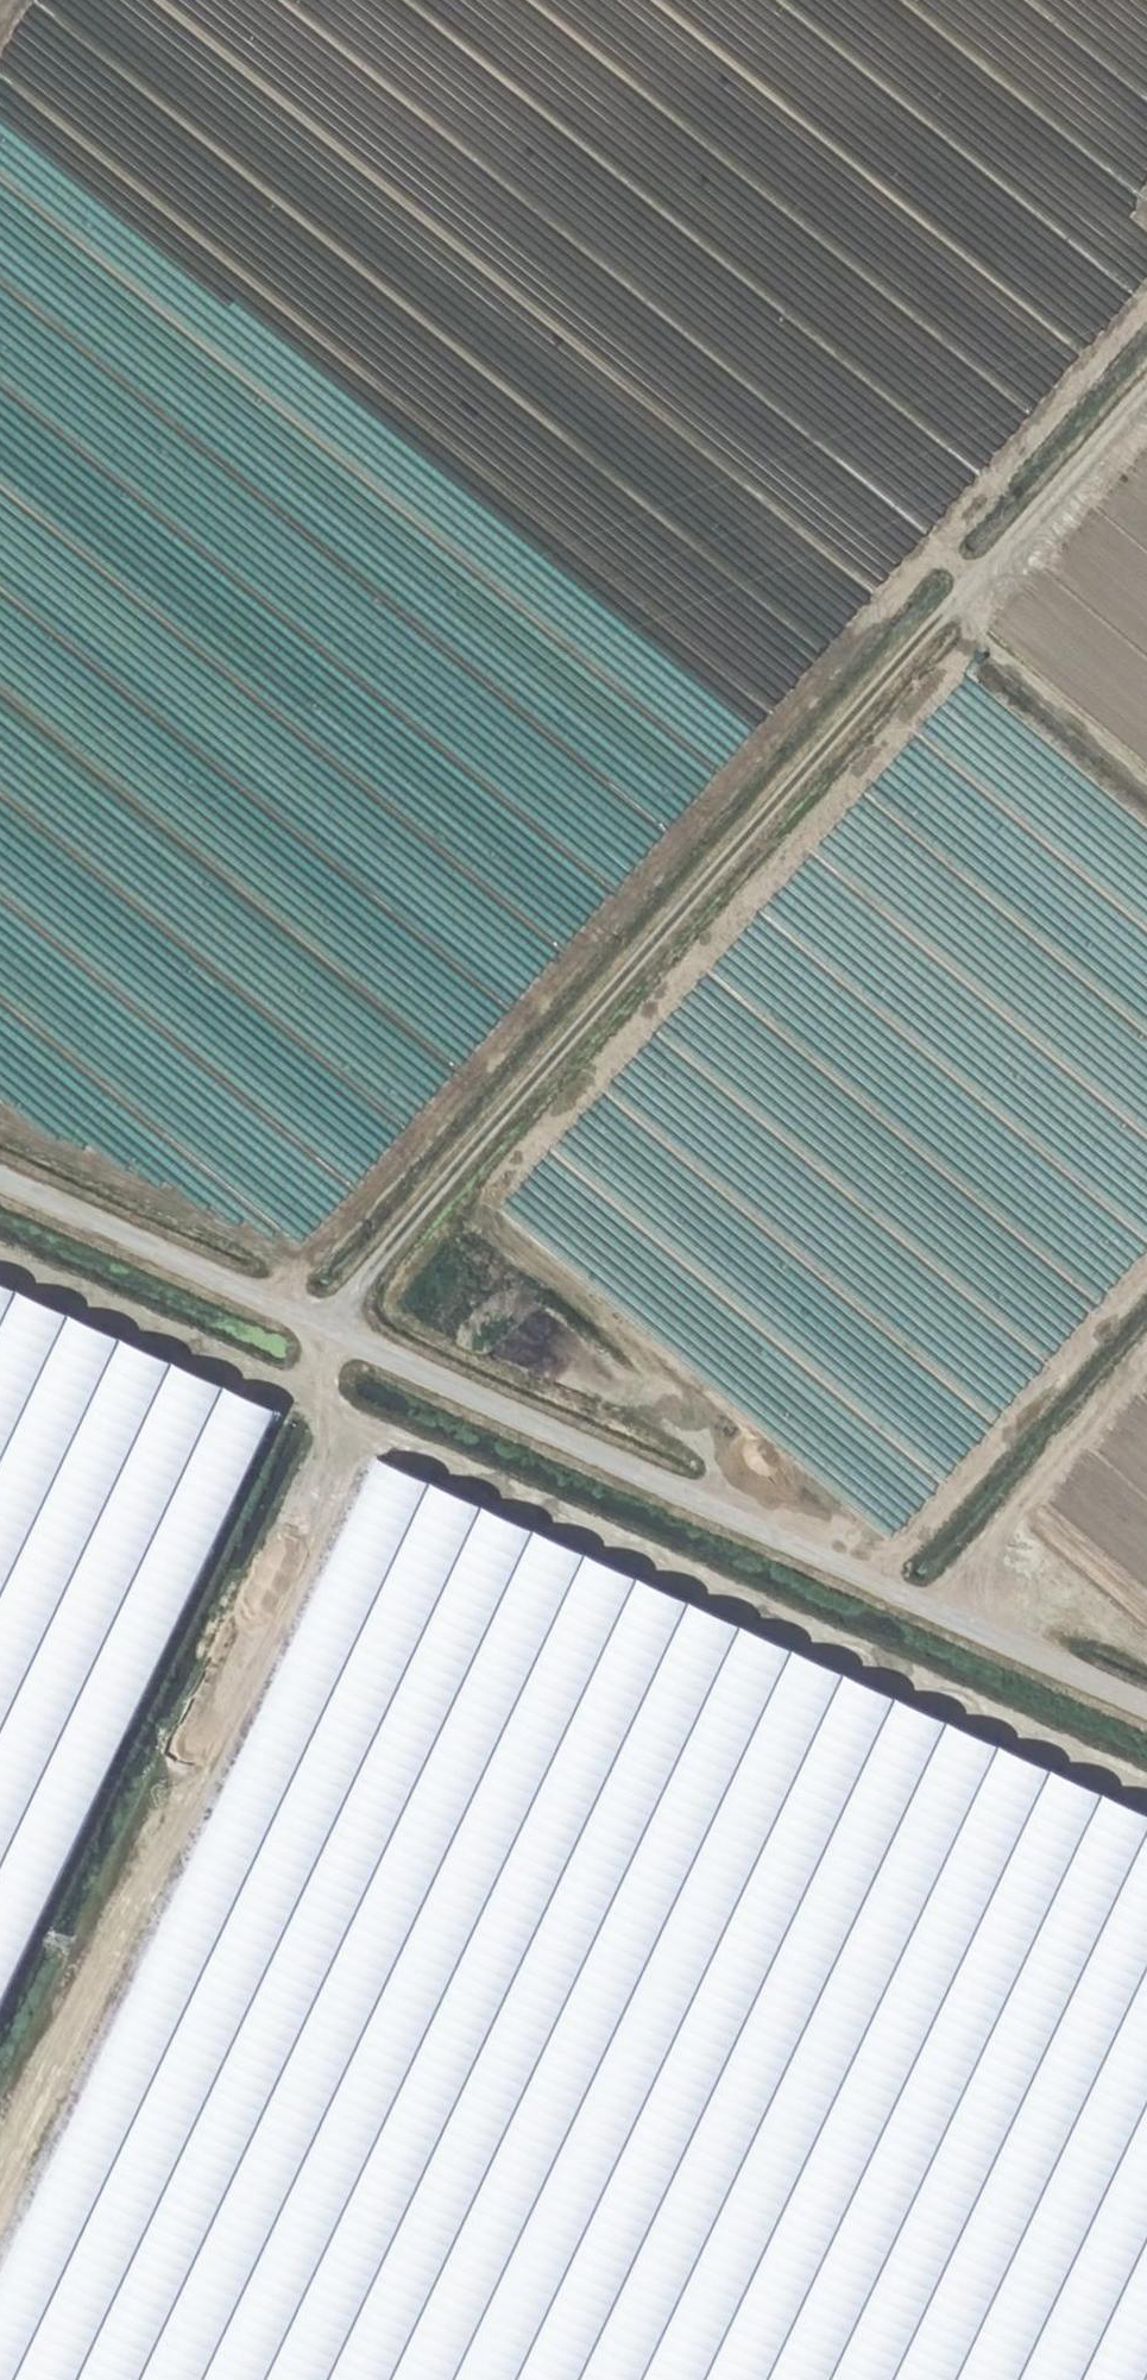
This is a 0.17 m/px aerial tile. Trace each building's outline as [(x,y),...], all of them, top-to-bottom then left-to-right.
[(290,1415),(0,1282),(0,2044),(290,1415)] [(372,1458),(0,2265),(0,2379),(1146,2379),(1146,1813),(372,1458)]
